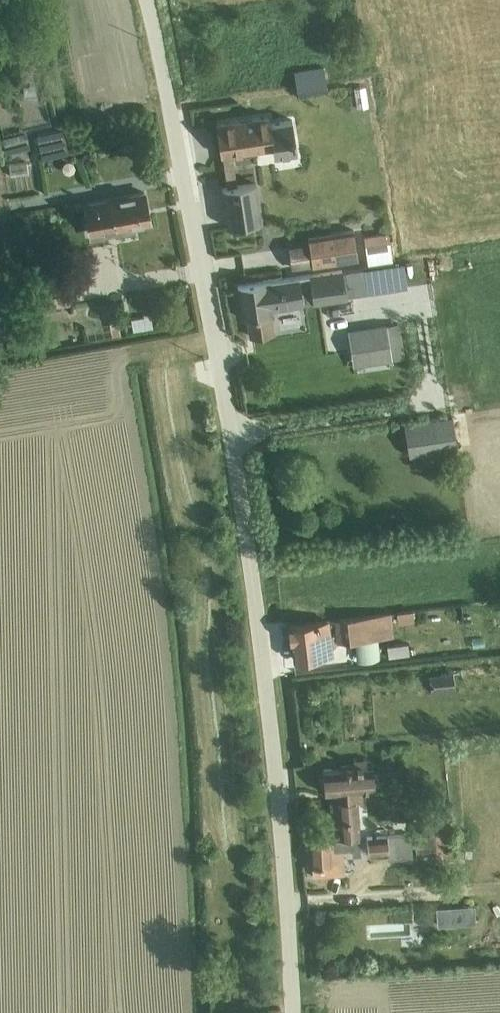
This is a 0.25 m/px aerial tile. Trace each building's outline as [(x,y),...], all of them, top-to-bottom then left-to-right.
[(324,66),(294,71),(297,91),(303,89),(327,85),(324,66)] [(223,154),(232,153),(273,147),(274,154),(297,150),(292,118),(270,121),(269,115),(216,123),(221,155),(223,154)] [(65,127),(37,134),(38,142),(39,146),(40,148),(42,158),(72,152),(69,143),(68,141),(65,127)] [(26,131),(1,137),(5,153),(8,153),(12,152),(13,152),(30,148),(26,131)] [(232,153),(223,154),(228,186),(237,185),(232,153)] [(27,161),(9,164),(11,175),(17,175),(29,173),(27,161)] [(237,185),(228,186),(222,187),(228,226),(261,221),(255,182),(237,185)] [(91,201),(84,202),(90,237),(101,235),(106,234),(109,234),(114,233),(134,229),(134,224),(150,221),(147,204),(144,191),(99,200),(91,201)] [(309,242),(289,245),(293,267),(313,264),(313,265),(358,259),(353,230),(308,237),(309,242)] [(388,231),(364,234),(368,265),(393,261),(388,231)] [(310,274),(237,285),(242,318),(248,317),(251,336),(273,332),(270,309),(302,304),(301,301),(314,299),(314,302),(347,297),(346,296),(407,287),(404,262),(310,274)] [(37,282),(32,283),(37,309),(42,308),(70,303),(65,277),(37,282)] [(136,318),(132,318),(134,330),(139,329),(153,326),(151,315),(136,318)] [(118,321),(87,328),(89,340),(121,334),(118,321)] [(386,323),(348,329),(350,344),(353,365),(392,359),(386,323)] [(421,420),(403,423),(406,445),(424,443),(421,420)] [(413,610),(397,612),(399,624),(415,622),(413,610)] [(391,612),(334,619),(335,625),(336,624),(338,642),(354,640),(354,642),(356,660),(379,658),(377,637),(394,636),(391,612)] [(327,620),(289,625),(291,641),(293,641),(294,659),(321,656),(331,655),(327,620)] [(408,643),(387,645),(389,657),(410,654),(408,643)] [(453,673),(424,676),(426,690),(431,689),(431,691),(454,688),(453,673)] [(311,848),(307,849),(308,862),(312,862),(313,876),(345,873),(344,848),(353,847),(354,854),(360,853),(359,835),(361,835),(358,797),(363,797),(362,788),(375,787),(374,765),(367,766),(366,755),(354,756),(355,761),(339,763),(340,767),(322,769),(323,792),(331,791),(331,799),(329,799),(331,836),(310,837),(311,848)] [(449,816),(414,818),(417,857),(452,854),(449,816)] [(411,833),(367,836),(368,851),(388,850),(389,858),(413,856),(411,833)] [(475,903),(436,906),(437,924),(476,922),(475,903)]
